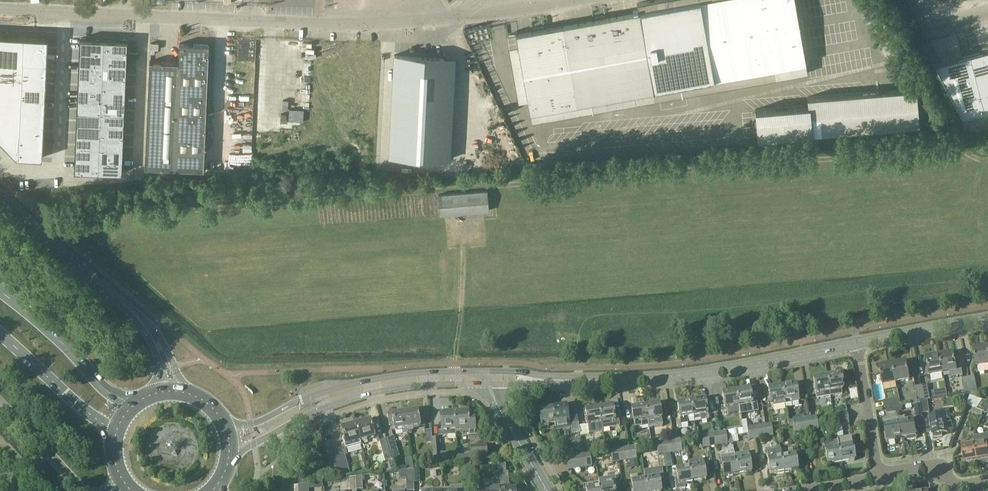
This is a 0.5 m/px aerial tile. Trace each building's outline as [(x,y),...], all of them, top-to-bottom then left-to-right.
[(806,63),(795,0),(653,0),(637,3),(638,12),(654,9),(668,87),(806,63)] [(599,100),(668,87),(654,9),(638,12),(517,33),(531,112),(599,100)] [(17,156),(19,156),(19,144),(20,132),(20,120),(21,108),(21,96),(22,84),(22,72),(23,60),(24,48),(24,36),(0,35),(0,139),(17,156)] [(48,37),(24,36),(24,48),(48,49),(48,37)] [(80,38),(80,50),(104,51),(104,39),(80,38)] [(104,39),(104,51),(128,52),(128,40),(104,39)] [(145,167),(204,170),(209,44),(179,43),(179,62),(150,61),(145,167)] [(48,49),(24,48),(23,60),(47,61),(48,49)] [(80,50),(79,62),(103,63),(104,51),(80,50)] [(104,51),(103,63),(127,64),(128,52),(104,51)] [(972,55),(987,112),(987,54),(984,55),(983,52),(984,52),(972,55)] [(395,54),(390,156),(450,159),(454,68),(444,57),(395,54)] [(964,116),(987,112),(972,55),(959,58),(959,59),(960,59),(961,61),(946,65),(945,62),(937,64),(964,116)] [(283,56),(282,67),(300,68),(301,57),(283,56)] [(301,57),(300,68),(314,68),(314,57),(301,57)] [(330,58),(330,69),(343,70),(344,59),(330,58)] [(344,59),(343,70),(361,71),(362,60),(344,59)] [(47,61),(23,60),(22,72),(46,73),(47,61)] [(79,62),(79,74),(103,75),(103,63),(79,62)] [(103,63),(103,75),(127,76),(127,64),(103,63)] [(282,67),(282,77),(300,78),(300,68),(282,67)] [(300,68),(300,78),(313,79),(314,68),(300,68)] [(330,69),(329,80),(343,81),(343,70),(330,69)] [(343,70),(343,81),(361,81),(361,71),(343,70)] [(46,73),(22,72),(22,84),(46,85),(46,73)] [(79,74),(78,86),(102,87),(103,75),(79,74)] [(103,75),(102,87),(126,88),(127,76),(103,75)] [(282,77),(281,88),(299,89),(300,78),(282,77)] [(300,78),(299,89),(313,90),(313,79),(300,78)] [(329,80),(329,91),(342,91),(343,81),(329,80)] [(343,81),(342,91),(360,92),(361,81),(343,81)] [(46,85),(22,84),(21,96),(45,97),(46,85)] [(78,86),(78,98),(102,99),(102,87),(78,86)] [(102,87),(102,99),(126,100),(126,88),(102,87)] [(808,104),(755,108),(757,136),(919,123),(916,87),(807,96),(808,104)] [(281,88),(281,99),(299,100),(299,89),(281,88)] [(299,89),(299,100),(312,101),(313,90),(299,89)] [(329,91),(328,101),(342,102),(342,91),(329,91)] [(342,91),(342,102),(360,103),(360,92),(342,91)] [(45,97),(21,96),(21,108),(45,109),(45,97)] [(78,98),(77,110),(101,111),(102,99),(78,98)] [(102,99),(101,111),(125,112),(126,100),(102,99)] [(281,99),(280,110),(298,111),(299,100),(281,99)] [(299,100),(298,111),(312,111),(312,101),(299,100)] [(328,101),(328,112),(341,113),(342,102),(328,101)] [(342,102),(341,113),(359,114),(360,103),(342,102)] [(45,109),(21,108),(20,120),(44,121),(45,109)] [(77,110),(77,122),(101,123),(101,111),(77,110)] [(280,110),(280,121),(298,122),(298,111),(280,110)] [(101,111),(101,123),(125,124),(125,112),(101,111)] [(298,111),(298,122),(311,122),(312,111),(298,111)] [(328,112),(327,123),(341,124),(341,113),(328,112)] [(341,113),(341,124),(359,125),(359,114),(341,113)] [(44,121),(20,120),(20,132),(44,133),(44,121)] [(280,121),(279,131),(297,132),(298,122),(280,121)] [(77,122),(76,134),(100,135),(101,123),(77,122)] [(298,122),(297,132),(311,133),(311,122),(298,122)] [(101,123),(100,135),(124,136),(125,124),(101,123)] [(327,123),(327,134),(340,134),(341,124),(327,123)] [(341,124),(340,134),(358,135),(359,125),(341,124)] [(279,131),(279,142),(297,143),(297,132),(279,131)] [(44,133),(20,132),(19,144),(43,145),(44,133)] [(297,132),(297,143),(310,144),(311,133),(297,132)] [(76,134),(76,146),(100,147),(100,135),(76,134)] [(327,134),(326,145),(340,145),(340,134),(327,134)] [(340,134),(340,145),(357,146),(358,135),(340,134)] [(100,135),(100,147),(124,148),(124,136),(100,135)] [(279,142),(278,153),(295,154),(296,154),(297,143),(279,142)] [(297,143),(296,154),(310,155),(310,144),(297,143)] [(43,145),(19,144),(19,156),(43,157),(43,145)] [(326,145),(326,155),(339,156),(340,145),(326,145)] [(340,145),(339,156),(341,156),(357,157),(357,146),(340,145)] [(76,146),(75,158),(99,159),(100,147),(76,146)] [(100,147),(99,159),(123,160),(124,148),(100,147)] [(295,154),(294,166),(309,166),(310,155),(296,154),(295,154)] [(326,155),(325,166),(341,167),(341,156),(339,156),(326,155)] [(341,156),(341,167),(356,168),(357,157),(341,156)] [(75,158),(75,171),(99,172),(99,159),(75,158)] [(99,159),(99,172),(123,172),(123,160),(99,159)] [(441,215),(489,211),(487,191),(439,195),(441,215)] [(987,349),(983,350),(983,348),(974,350),(974,349),(974,350),(977,368),(987,366),(987,349),(987,348),(987,347),(987,349)] [(940,358),(943,374),(950,372),(951,377),(963,375),(962,369),(957,370),(954,353),(953,353),(953,355),(949,356),(949,355),(941,356),(940,356),(940,358)] [(943,374),(940,358),(936,359),(936,357),(927,359),(927,358),(926,358),(930,376),(943,374)] [(902,364),(894,365),(897,383),(910,380),(907,362),(906,362),(906,364),(902,365),(902,364)] [(880,367),(879,367),(883,385),(884,391),(897,389),(896,383),(897,383),(894,365),(893,365),(893,367),(889,368),(889,366),(880,368),(880,367)] [(841,374),(828,377),(830,392),(831,396),(843,394),(842,389),(844,389),(841,374)] [(831,396),(830,392),(828,377),(813,379),(816,394),(817,399),(824,398),(831,396)] [(969,379),(971,391),(978,390),(975,378),(969,379)] [(965,392),(971,391),(969,379),(963,380),(965,392)] [(785,402),(786,405),(799,402),(796,385),(783,387),(785,402)] [(928,386),(922,387),(924,400),(928,400),(930,399),(928,386)] [(786,405),(785,402),(783,387),(769,390),(771,405),(772,405),(772,407),(774,406),(774,407),(786,405)] [(917,401),(921,401),(924,400),(922,387),(915,388),(916,395),(917,401)] [(750,389),(737,392),(739,406),(740,412),(741,415),(758,412),(755,393),(751,393),(750,389)] [(737,392),(723,394),(725,409),(727,408),(728,411),(728,414),(740,412),(739,406),(737,392)] [(967,405),(976,409),(982,399),(971,395),(967,405)] [(706,399),(692,402),(694,417),(701,416),(702,421),(709,420),(708,415),(706,399)] [(886,401),(887,407),(900,404),(899,399),(886,401)] [(987,402),(982,399),(976,409),(984,412),(985,413),(987,413),(987,402)] [(921,401),(921,404),(922,413),(929,412),(928,400),(924,400),(921,401)] [(688,418),(694,417),(692,402),(678,404),(681,419),(682,425),(689,424),(688,418)] [(660,404),(646,406),(648,421),(649,426),(650,428),(663,426),(662,419),(660,404)] [(900,404),(887,407),(888,413),(901,411),(900,404)] [(922,413),(921,404),(914,405),(916,419),(923,418),(922,413)] [(567,406),(554,408),(556,423),(555,423),(556,431),(571,429),(569,421),(567,406)] [(613,406),(600,408),(602,423),(604,429),(620,427),(618,411),(614,412),(613,406)] [(646,406),(632,409),(635,424),(635,428),(642,427),(649,426),(648,421),(646,406)] [(549,424),(555,423),(556,423),(554,408),(539,411),(542,428),(549,427),(549,424)] [(600,408),(586,411),(588,426),(589,426),(589,430),(590,433),(604,431),(604,429),(602,423),(600,408)] [(406,413),(408,429),(421,427),(418,411),(406,413)] [(408,429),(406,413),(395,414),(394,412),(387,413),(389,424),(394,424),(395,430),(402,429),(403,434),(408,433),(408,429)] [(456,435),(456,433),(455,413),(441,414),(442,431),(439,431),(439,436),(456,435)] [(455,413),(456,433),(476,432),(475,415),(469,415),(469,413),(460,414),(460,413),(455,413)] [(942,433),(948,432),(945,414),(930,417),(933,435),(934,434),(934,437),(943,436),(942,433)] [(848,417),(836,419),(837,426),(849,424),(848,417)] [(903,433),(903,438),(907,438),(908,440),(917,439),(914,421),(906,423),(905,417),(898,418),(901,433),(903,433)] [(811,418),(805,419),(807,431),(814,430),(811,418)] [(896,439),(903,438),(903,433),(901,433),(898,418),(892,420),(892,421),(885,422),(887,434),(885,434),(886,442),(888,442),(896,441),(896,439)] [(799,420),(801,433),(807,431),(805,419),(799,420)] [(795,434),(801,433),(799,420),(793,421),(795,434)] [(371,421),(356,425),(361,441),(375,437),(371,421)] [(765,424),(768,437),(774,436),(771,423),(765,424)] [(362,445),(361,441),(356,425),(342,429),(344,438),(343,439),(346,449),(362,445)] [(762,438),(760,425),(754,426),(756,439),(762,438)] [(749,440),(756,439),(754,426),(747,428),(749,440)] [(720,432),(714,433),(716,446),(722,445),(720,432)] [(714,433),(708,434),(710,447),(716,446),(714,433)] [(710,447),(708,434),(701,435),(704,448),(710,447)] [(974,441),(976,451),(978,462),(981,461),(981,463),(987,462),(987,449),(987,447),(987,434),(974,437),(975,441),(974,441)] [(394,437),(387,439),(393,458),(400,456),(394,437)] [(837,439),(838,441),(842,463),(855,461),(851,437),(837,439)] [(674,440),(676,452),(682,451),(680,439),(674,440)] [(392,460),(386,440),(380,442),(385,461),(392,460)] [(663,442),(665,454),(671,453),(669,441),(663,442)] [(828,465),(842,463),(838,441),(824,443),(828,465)] [(966,441),(961,441),(965,464),(978,462),(976,451),(974,441),(967,442),(966,441)] [(658,456),(665,454),(663,442),(656,443),(657,449),(658,456)] [(488,458),(487,445),(471,446),(472,459),(488,458)] [(629,447),(623,448),(625,461),(631,460),(629,447)] [(623,448),(617,449),(620,462),(625,461),(623,448)] [(620,462),(617,449),(611,450),(613,463),(620,462)] [(784,473),(781,451),(780,449),(767,451),(771,475),(784,473)] [(781,451),(784,473),(798,470),(796,455),(794,456),(793,449),(781,451)] [(343,475),(350,473),(344,451),(337,453),(343,475)] [(448,452),(440,453),(440,454),(441,463),(449,463),(448,452)] [(735,455),(736,460),(738,475),(752,473),(748,452),(735,455)] [(724,478),(738,475),(736,460),(735,455),(721,457),(724,478)] [(580,462),(579,456),(566,458),(567,464),(580,462)] [(689,462),(690,467),(693,483),(707,480),(705,472),(708,472),(707,466),(704,467),(703,459),(689,462)] [(395,470),(393,462),(385,464),(387,472),(395,470)] [(580,462),(567,464),(568,470),(581,468),(580,462)] [(500,479),(500,480),(501,490),(510,490),(510,489),(505,489),(505,479),(509,479),(508,472),(506,472),(506,464),(499,465),(499,473),(496,473),(497,479),(500,479)] [(685,484),(693,483),(690,467),(684,468),(684,466),(676,468),(677,472),(674,473),(677,490),(686,488),(685,484)] [(405,471),(406,490),(410,490),(414,490),(414,483),(413,470),(405,471)] [(646,480),(648,490),(662,490),(659,478),(658,478),(657,473),(652,474),(653,479),(646,480)] [(646,480),(639,481),(638,479),(638,475),(631,476),(632,482),(633,490),(648,490),(646,480)] [(599,479),(600,488),(601,487),(601,490),(615,490),(615,487),(617,487),(616,477),(599,479)] [(486,481),(486,490),(501,490),(500,480),(486,481)]
